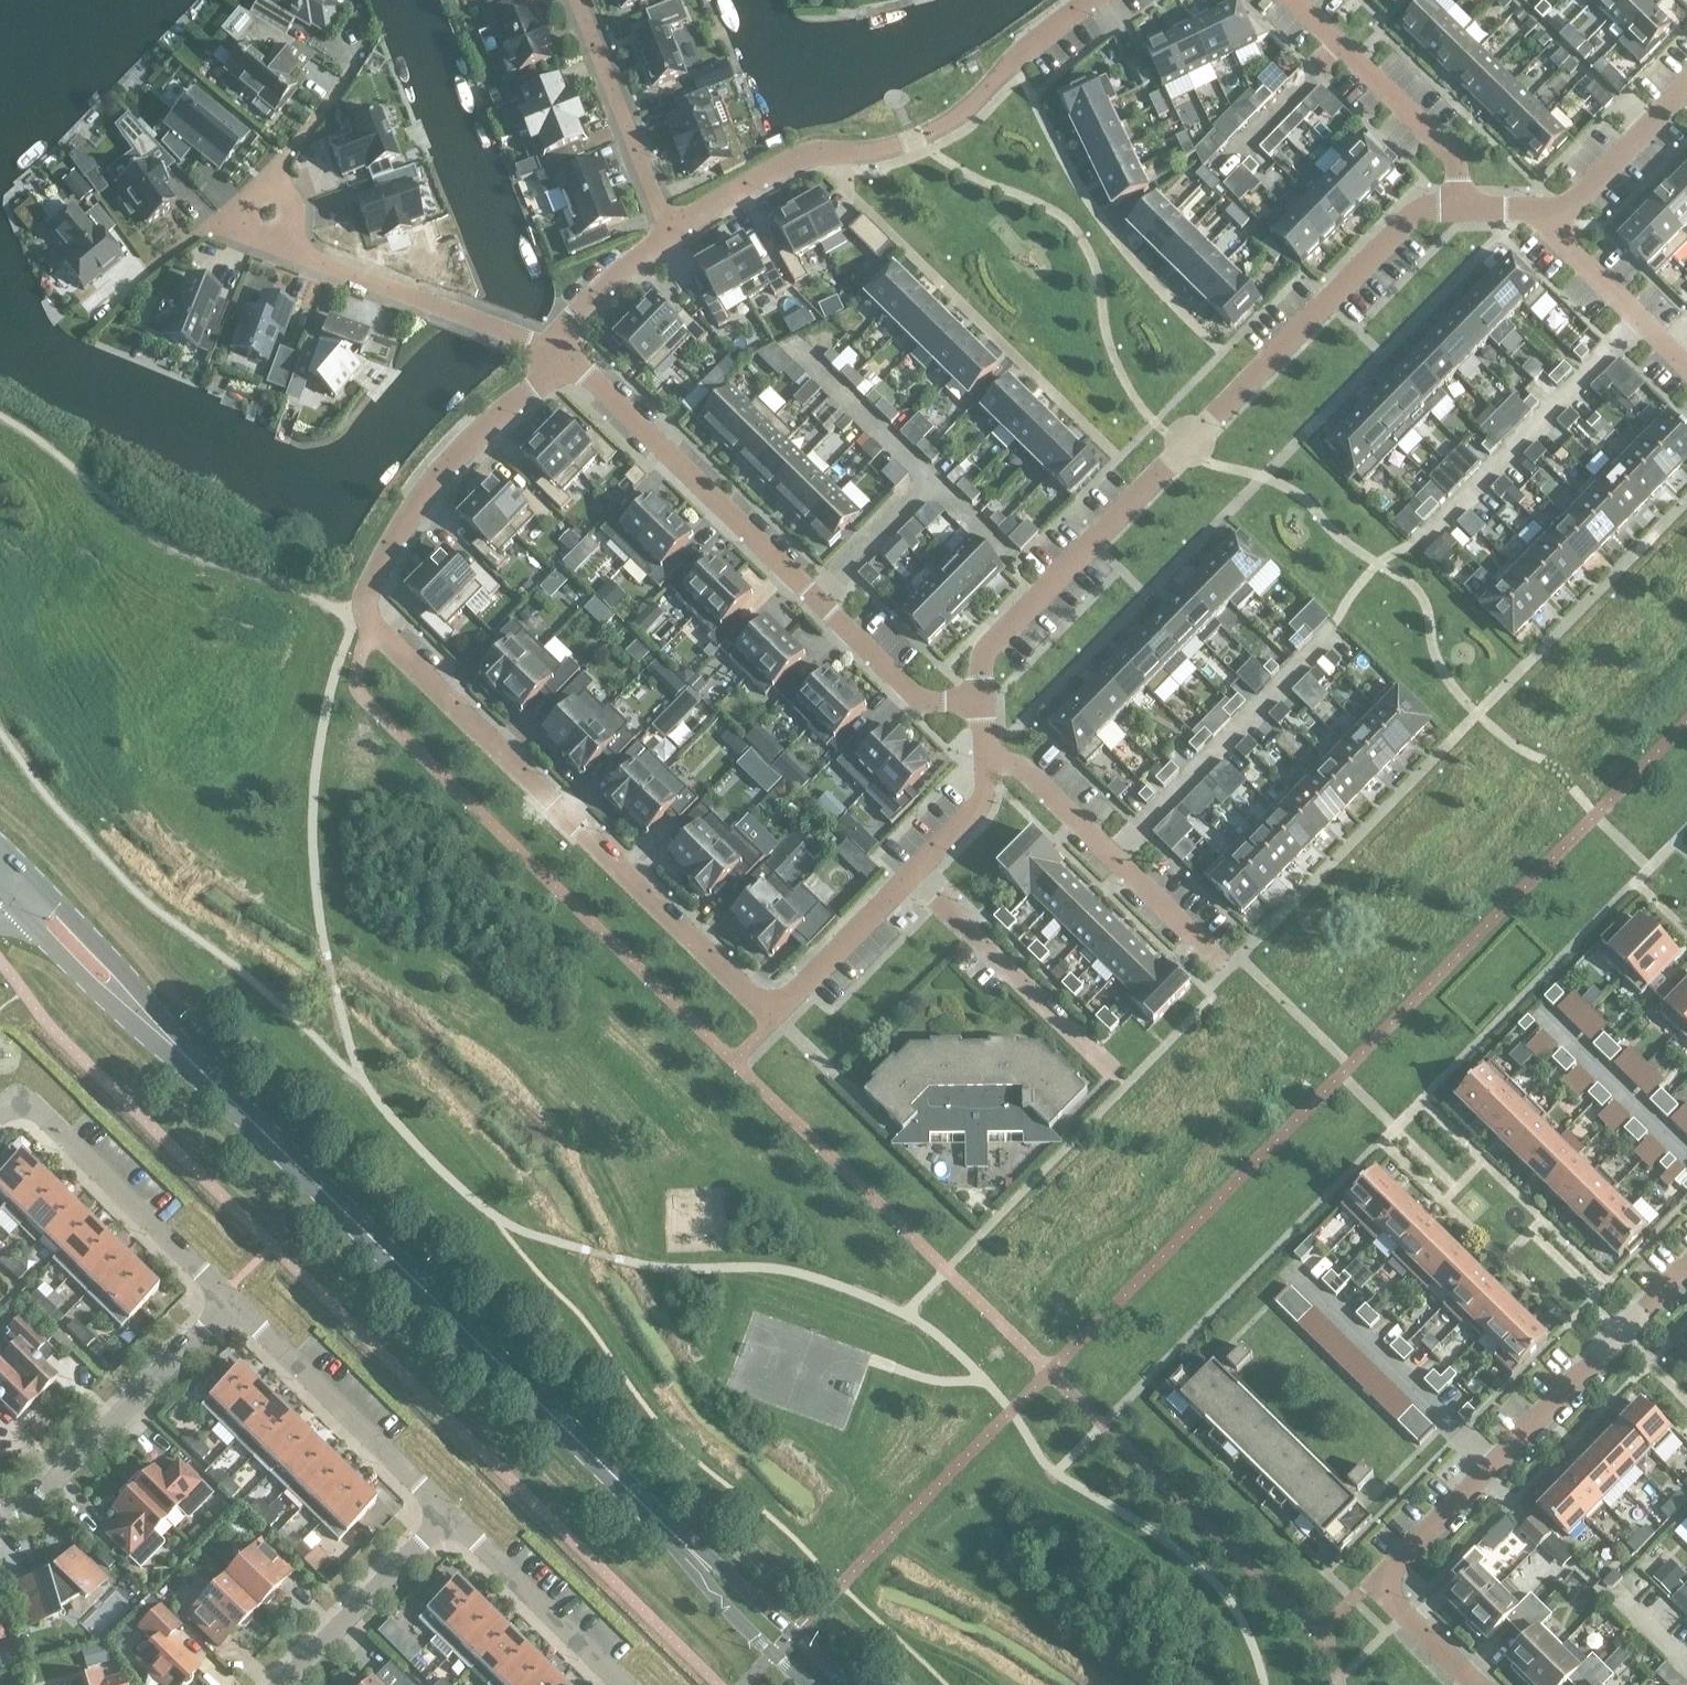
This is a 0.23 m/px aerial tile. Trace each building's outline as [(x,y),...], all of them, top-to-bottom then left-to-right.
[(297,20),(299,17),(324,33),(338,10),(324,2),(325,0),(258,0),(248,16),(255,21),(293,45),(294,44),(284,38),(296,19),(297,20)] [(621,9),(645,0),(618,0),(621,9)] [(688,22),(680,0),(647,13),(655,34),(635,42),(653,88),(686,75),(668,30),(688,22)] [(1417,43),(1445,15),(1430,0),(1411,0),(1419,8),(1401,27),(1417,43)] [(1512,3),(1509,0),(1494,0),(1492,1),(1503,12),(1512,3)] [(1591,2),(1608,19),(1627,0),(1593,0),(1591,2)] [(1608,19),(1625,36),(1653,7),(1646,0),(1627,0),(1608,19)] [(518,72),(519,73),(551,60),(548,52),(552,50),(544,31),(540,33),(532,13),(518,19),(511,2),(484,13),(491,31),(501,27),(508,46),(504,47),(512,67),(515,73),(518,72)] [(1233,54),(1270,36),(1251,17),(1245,20),(1237,4),(1214,15),(1233,54)] [(1542,4),(1534,12),(1542,20),(1550,12),(1542,4)] [(1653,7),(1625,36),(1644,54),(1647,51),(1651,54),(1660,45),(1656,41),(1671,25),(1653,7)] [(1526,16),(1520,10),(1514,17),(1520,23),(1526,16)] [(625,15),(606,22),(610,33),(629,27),(625,15)] [(1210,65),(1233,54),(1214,15),(1191,26),(1210,65)] [(1462,32),(1445,15),(1417,43),(1434,60),(1462,32)] [(1549,26),(1559,36),(1567,27),(1557,17),(1549,26)] [(1537,26),(1530,19),(1524,26),(1531,33),(1537,26)] [(282,57),(293,45),(255,21),(237,44),(243,50),(225,72),(241,85),(240,86),(256,100),(257,98),(273,112),(276,109),(279,112),(288,101),(285,98),(294,87),(285,79),(295,68),(282,57)] [(1191,26),(1168,37),(1187,76),(1210,65),(1191,26)] [(1551,42),(1541,31),(1533,38),(1543,49),(1551,42)] [(1451,77),(1479,49),(1462,32),(1434,60),(1451,77)] [(1168,37),(1145,49),(1164,88),(1187,76),(1168,37)] [(1568,45),(1576,53),(1584,45),(1576,38),(1568,45)] [(1584,45),(1576,53),(1584,61),(1592,53),(1584,45)] [(1496,65),(1479,49),(1451,77),(1468,93),(1496,65)] [(1569,61),(1570,59),(1562,51),(1551,62),(1559,70),(1561,69),(1569,61)] [(1533,56),(1514,71),(1524,85),(1544,69),(1533,56)] [(1569,61),(1561,69),(1569,77),(1577,69),(1569,61)] [(1513,82),(1496,65),(1468,93),(1485,110),(1513,82)] [(1610,67),(1600,77),(1619,96),(1629,86),(1610,67)] [(715,88),(708,70),(693,76),(700,94),(708,91),(715,88)] [(1138,76),(1143,87),(1153,82),(1148,71),(1138,76)] [(1105,78),(1096,82),(1060,100),(1071,122),(1107,105),(1116,100),(1105,78)] [(529,131),(579,111),(572,94),(569,95),(565,83),(544,91),(539,79),(509,91),(514,104),(521,101),(525,112),(522,113),(529,131)] [(1513,82),(1485,110),(1502,127),(1530,99),(1513,82)] [(1595,83),(1585,92),(1604,111),(1614,101),(1595,83)] [(1273,97),(1264,88),(1256,96),(1265,105),(1273,97)] [(678,150),(732,129),(731,128),(722,132),(711,105),(713,104),(708,91),(700,94),(691,98),(696,110),(669,121),(674,134),(671,135),(678,150)] [(1164,104),(1159,93),(1149,98),(1154,108),(1164,104)] [(180,165),(193,148),(219,169),(228,158),(229,158),(230,157),(224,152),(228,147),(230,150),(232,148),(231,148),(242,134),(193,94),(182,107),(181,107),(180,108),(181,109),(177,113),(176,113),(175,114),(179,117),(170,129),(172,131),(160,145),(180,165)] [(1265,105),(1256,96),(1248,104),(1258,113),(1265,105)] [(1547,115),(1530,99),(1502,127),(1520,143),(1547,115)] [(1164,104),(1154,108),(1159,119),(1169,114),(1164,104)] [(1081,143),(1118,126),(1107,105),(1071,122),(1081,143)] [(1304,122),(1312,114),(1302,105),(1294,113),(1304,122)] [(586,128),(579,111),(529,131),(536,148),(539,147),(543,158),(537,161),(542,173),(570,162),(572,161),(567,149),(587,141),(583,130),(586,128)] [(393,174),(388,162),(388,161),(397,158),(397,157),(380,113),(379,113),(349,125),(354,138),(353,138),(331,147),(332,148),(343,177),(365,168),(371,181),(371,183),(382,180),(383,179),(394,176),(393,174)] [(1237,115),(1229,123),(1239,132),(1246,124),(1237,115)] [(1566,134),(1547,115),(1520,143),(1538,162),(1553,146),(1557,150),(1566,140),(1563,137),(1566,134)] [(128,116),(116,128),(142,165),(115,184),(122,193),(117,197),(130,216),(136,212),(146,226),(174,205),(162,188),(168,184),(149,157),(158,148),(128,116)] [(1286,140),(1294,132),(1285,123),(1277,131),(1286,140)] [(1128,147),(1118,126),(1081,143),(1092,165),(1128,147)] [(732,129),(678,150),(684,165),(686,164),(691,177),(720,166),(724,177),(746,166),(732,129)] [(1186,133),(1176,138),(1180,148),(1190,144),(1186,133)] [(1228,143),(1218,134),(1211,142),(1220,151),(1228,143)] [(1370,134),(1344,161),(1375,191),(1401,165),(1370,134)] [(1269,158),(1276,150),(1267,141),(1259,149),(1269,158)] [(1190,144),(1180,148),(1185,159),(1195,154),(1190,144)] [(1102,186),(1138,169),(1128,147),(1092,165),(1102,186)] [(1251,176),(1259,168),(1249,159),(1242,167),(1251,176)] [(1375,191),(1344,161),(1326,179),(1357,209),(1375,191)] [(611,193),(605,179),(609,177),(604,163),(575,174),(570,162),(542,173),(537,175),(546,196),(561,190),(569,210),(611,193)] [(420,219),(408,184),(418,181),(414,167),(393,174),(394,176),(383,179),(382,180),(386,190),(386,192),(375,195),(358,201),(370,237),(382,233),(384,238),(410,229),(408,224),(420,220),(420,219)] [(1204,184),(1211,176),(1203,168),(1196,176),(1204,184)] [(1102,186),(1113,209),(1149,191),(1138,169),(1102,186)] [(1686,172),(1669,189),(1686,206),(1686,173),(1686,172)] [(75,195),(78,192),(84,199),(90,193),(75,174),(65,183),(75,195)] [(1212,192),(1220,184),(1211,176),(1204,184),(1212,192)] [(1233,176),(1222,186),(1232,196),(1242,185),(1233,176)] [(1339,227),(1357,209),(1326,179),(1308,197),(1339,227)] [(1652,206),(1686,240),(1686,206),(1669,189),(1652,206)] [(831,199),(821,191),(805,200),(807,203),(797,208),(819,246),(841,233),(825,206),(831,199)] [(569,210),(577,230),(562,236),(570,257),(603,244),(598,231),(627,220),(621,206),(617,207),(611,193),(569,210)] [(1339,227),(1308,197),(1291,215),(1322,245),(1339,227)] [(1173,215),(1156,198),(1128,226),(1145,244),(1173,215)] [(1225,214),(1233,222),(1241,214),(1233,206),(1225,214)] [(1652,206),(1636,223),(1673,260),(1686,245),(1686,240),(1652,206)] [(83,289),(98,277),(102,281),(120,266),(116,261),(120,258),(103,237),(114,229),(96,209),(83,220),(73,207),(47,229),(69,256),(60,263),(83,289)] [(797,208),(788,214),(786,211),(775,218),(776,221),(775,221),(793,253),(781,259),(795,285),(808,278),(797,259),(819,246),(797,208)] [(1241,214),(1233,222),(1241,230),(1249,222),(1241,214)] [(1173,215),(1145,244),(1162,260),(1190,232),(1173,215)] [(1291,215),(1272,235),(1302,265),(1322,245),(1291,215)] [(863,216),(850,231),(877,257),(891,243),(863,216)] [(1673,260),(1636,223),(1619,240),(1656,277),(1673,260)] [(1190,232),(1162,260),(1179,277),(1208,248),(1190,232)] [(748,299),(769,287),(775,296),(787,290),(772,264),(761,271),(743,239),(741,240),(740,237),(729,244),(730,247),(721,252),(748,299)] [(1259,247),(1267,256),(1275,247),(1267,239),(1259,247)] [(1275,247),(1267,256),(1275,263),(1283,255),(1275,247)] [(1208,248),(1179,277),(1196,294),(1225,265),(1208,248)] [(748,299),(721,252),(711,258),(709,255),(698,261),(700,264),(698,265),(716,297),(704,303),(719,328),(731,321),(720,302),(741,290),(747,300),(748,299)] [(1523,306),(1530,313),(1548,295),(1540,288),(1511,259),(1493,276),(1523,305),(1523,306)] [(1225,265),(1196,294),(1213,311),(1242,282),(1225,265)] [(912,285),(894,268),(866,297),(884,314),(912,285)] [(1523,306),(1523,305),(1493,276),(1477,293),(1506,322),(1523,306)] [(208,287),(187,279),(176,305),(161,299),(151,325),(166,331),(163,336),(195,349),(196,349),(212,356),(222,331),(218,330),(228,305),(215,300),(219,292),(217,291),(208,287)] [(1242,282),(1213,311),(1231,328),(1259,299),(1242,282)] [(901,331),(929,302),(912,285),(884,314),(901,331)] [(1460,310),(1489,339),(1506,322),(1477,293),(1460,310)] [(251,356),(263,361),(263,362),(266,363),(277,335),(282,337),(294,306),(262,295),(255,314),(245,311),(230,350),(234,352),(235,350),(247,355),(246,356),(251,358),(251,356)] [(634,319),(673,357),(691,339),(698,346),(708,336),(687,316),(678,325),(652,300),(651,302),(649,299),(639,309),(642,311),(635,318),(634,318),(634,319)] [(901,331),(918,347),(946,319),(929,302),(901,331)] [(1443,327),(1473,356),(1489,339),(1460,310),(1443,327)] [(317,350),(304,345),(284,398),(286,399),(291,386),(303,391),(309,377),(334,399),(358,370),(350,363),(357,355),(359,356),(368,333),(329,319),(317,350)] [(673,357),(634,319),(633,319),(634,319),(626,327),(624,325),(611,338),(621,347),(623,344),(655,376),(673,357)] [(935,364),(963,335),(946,319),(918,347),(935,364)] [(1427,344),(1456,373),(1473,356),(1443,327),(1427,344)] [(952,381),(980,352),(963,335),(935,364),(952,381)] [(1427,344),(1410,362),(1439,390),(1456,373),(1427,344)] [(1589,354),(1581,346),(1573,355),(1581,362),(1589,354)] [(784,354),(778,348),(774,349),(758,357),(770,369),(784,354)] [(840,358),(832,350),(824,358),(832,366),(840,358)] [(970,398),(998,369),(980,352),(952,381),(970,398)] [(783,371),(795,383),(805,373),(793,362),(783,371)] [(1447,398),(1439,390),(1410,362),(1393,378),(1423,408),(1430,414),(1430,415),(1447,398)] [(1556,372),(1564,379),(1572,371),(1564,364),(1556,372)] [(857,375),(849,367),(841,375),(849,383),(857,375)] [(1556,372),(1548,380),(1556,388),(1564,379),(1556,372)] [(865,383),(857,375),(849,383),(857,391),(865,383)] [(1607,392),(1613,386),(1603,376),(1596,382),(1607,392)] [(1430,414),(1423,408),(1393,378),(1376,396),(1406,424),(1413,431),(1430,414)] [(999,427),(1027,398),(1010,381),(981,410),(999,427)] [(1590,389),(1600,399),(1607,392),(1596,382),(1590,389)] [(701,385),(681,405),(692,415),(712,395),(701,385)] [(751,407),(750,407),(732,389),(701,421),(713,433),(712,434),(713,434),(717,437),(716,437),(717,438),(719,439),(751,407)] [(1376,396),(1360,413),(1389,442),(1396,448),(1413,431),(1406,424),(1376,396)] [(1514,396),(1497,414),(1514,431),(1523,422),(1531,413),(1523,406),(1514,396)] [(1016,444),(1044,415),(1027,398),(999,427),(1016,444)] [(1523,406),(1531,413),(1539,405),(1531,398),(1523,406)] [(750,407),(751,407),(719,439),(721,441),(721,442),(722,442),(725,445),(725,446),(726,446),(737,457),(776,418),(757,399),(750,407)] [(891,409),(883,401),(875,409),(883,417),(891,409)] [(899,416),(891,409),(883,417),(891,424),(899,416)] [(1573,426),(1580,420),(1570,409),(1563,416),(1573,426)] [(1682,465),(1686,460),(1686,434),(1662,410),(1645,428),(1652,435),(1652,436),(1682,465)] [(1396,448),(1389,442),(1360,413),(1343,430),(1373,459),(1373,458),(1380,465),(1396,448)] [(1497,414),(1479,431),(1490,440),(1498,447),(1505,440),(1514,431),(1497,414)] [(1061,432),(1044,415),(1016,444),(1033,460),(1061,432)] [(1594,415),(1585,424),(1591,430),(1600,421),(1594,415)] [(1557,423),(1567,433),(1573,426),(1563,416),(1557,423)] [(847,417),(837,428),(843,434),(853,423),(847,417)] [(581,475),(599,457),(607,465),(616,455),(596,435),(586,444),(561,419),(559,420),(557,418),(548,427),(550,430),(543,437),(574,468),(574,467),(581,475)] [(787,443),(787,444),(795,436),(776,418),(737,457),(748,468),(748,469),(749,469),(752,472),(753,473),(755,475),(787,443)] [(1652,436),(1652,435),(1645,428),(1628,446),(1665,482),(1682,465),(1652,436)] [(1373,458),(1373,459),(1343,430),(1326,447),(1338,459),(1332,466),(1349,483),(1356,476),(1363,483),(1380,466),(1380,465),(1373,458)] [(1050,477),(1078,448),(1061,432),(1033,460),(1050,477)] [(1561,445),(1579,465),(1594,451),(1576,432),(1561,445)] [(1407,439),(1414,464),(1431,459),(1425,434),(1407,439)] [(543,437),(535,445),(532,443),(523,452),(526,455),(524,456),(550,481),(541,491),(562,511),(571,501),(563,493),(581,475),(574,467),(574,468),(543,437)] [(924,456),(932,448),(923,440),(915,448),(924,456)] [(1490,440),(1482,448),(1490,456),(1498,447),(1490,440)] [(787,444),(787,443),(755,475),(757,476),(756,477),(757,477),(761,480),(760,481),(761,481),(773,492),(804,460),(787,444)] [(1540,460),(1546,454),(1536,443),(1530,450),(1540,460)] [(1445,463),(1464,482),(1481,465),(1461,446),(1445,463)] [(1665,482),(1628,446),(1611,463),(1648,499),(1665,482)] [(924,456),(932,464),(939,456),(932,448),(924,456)] [(1068,494),(1096,466),(1078,448),(1050,477),(1068,494)] [(1523,457),(1534,467),(1540,460),(1530,450),(1523,457)] [(785,505),(785,504),(788,507),(788,508),(789,508),(791,510),(822,478),(804,460),(773,492),(784,503),(784,504),(785,505)] [(1464,482),(1445,463),(1428,480),(1448,498),(1464,482)] [(1648,499),(1611,463),(1594,480),(1601,488),(1602,487),(1632,516),(1648,499)] [(892,495),(909,477),(897,466),(880,483),(892,495)] [(1507,494),(1513,488),(1503,477),(1496,484),(1507,494)] [(809,528),(840,496),(822,478),(791,510),(793,512),(792,512),(793,513),(793,512),(797,516),(796,516),(797,517),(797,516),(809,528)] [(510,529),(509,529),(517,537),(535,519),(543,526),(552,516),(532,496),(522,505),(497,480),(495,481),(493,479),(484,488),(486,491),(479,498),(510,529)] [(965,496),(972,488),(964,480),(956,488),(965,496)] [(1490,491),(1500,501),(1507,494),(1496,484),(1490,491)] [(1601,488),(1586,504),(1585,504),(1615,533),(1632,516),(1602,487),(1601,488)] [(965,496),(972,503),(980,496),(972,488),(965,496)] [(851,523),(851,522),(854,519),(855,519),(854,518),(859,514),(840,496),(809,528),(830,548),(841,537),(839,534),(850,523),(851,523)] [(1585,504),(1586,504),(1578,496),(1560,515),(1568,522),(1569,521),(1598,550),(1615,533),(1585,504)] [(1518,531),(1529,518),(1507,497),(1495,509),(1518,531)] [(509,529),(510,529),(479,498),(471,506),(468,504),(459,513),(462,516),(460,517),(486,542),(477,552),(498,572),(507,562),(500,554),(517,537),(509,529)] [(601,532),(630,561),(673,517),(653,498),(630,522),(620,513),(601,532)] [(1423,508),(1431,516),(1439,508),(1431,500),(1423,508)] [(944,527),(951,520),(940,509),(938,508),(937,507),(934,507),(931,507),(928,508),(925,509),(944,527)] [(1423,524),(1431,516),(1423,508),(1415,516),(1423,524)] [(1473,528),(1480,522),(1470,512),(1463,518),(1473,528)] [(990,521),(999,530),(1006,522),(998,513),(990,521)] [(673,517),(630,561),(660,590),(679,570),(669,561),(692,537),(673,517)] [(1457,525),(1467,535),(1473,528),(1463,518),(1457,525)] [(1552,538),(1582,567),(1582,568),(1582,567),(1598,551),(1599,551),(1598,550),(1569,521),(1552,538)] [(1009,541),(1021,552),(1039,533),(1027,522),(1009,541)] [(897,537),(910,550),(913,553),(920,545),(904,530),(897,537)] [(1552,538),(1545,530),(1528,548),(1565,584),(1582,567),(1552,538)] [(1235,540),(1217,558),(1247,587),(1270,563),(1241,534),(1235,540)] [(1450,552),(1457,545),(1447,535),(1440,542),(1450,552)] [(589,537),(580,546),(592,557),(600,549),(589,537)] [(910,550),(897,537),(889,545),(902,558),(910,550)] [(985,588),(996,577),(997,578),(997,577),(1000,573),(1000,574),(1001,573),(1003,570),(971,539),(954,557),(985,588)] [(1565,584),(1528,548),(1510,566),(1518,573),(1519,572),(1548,602),(1565,584)] [(426,571),(465,609),(483,591),(491,598),(500,588),(480,568),(471,577),(445,552),(443,553),(441,551),(432,560),(434,563),(427,570),(426,570),(427,571),(426,571)] [(985,588),(954,557),(936,575),(968,606),(969,605),(970,605),(970,604),(973,601),(974,601),(974,600),(985,588)] [(1217,558),(1200,575),(1230,604),(1247,587),(1217,558)] [(715,559),(692,583),(683,574),(687,570),(686,569),(669,587),(678,597),(676,599),(695,618),(734,578),(715,559)] [(859,575),(872,588),(880,579),(868,566),(859,575)] [(426,571),(419,579),(416,576),(407,586),(410,588),(408,589),(434,615),(425,624),(446,644),(455,634),(448,627),(465,609),(426,571)] [(1518,573),(1502,589),(1532,619),(1548,602),(1519,572),(1518,573)] [(950,624),(961,613),(961,614),(962,613),(965,609),(965,610),(966,609),(965,609),(968,606),(936,575),(918,593),(950,624)] [(1200,575),(1184,592),(1213,621),(1214,621),(1230,604),(1200,575)] [(695,618),(712,635),(708,640),(719,651),(738,631),(728,622),(753,596),(734,578),(695,618)] [(536,586),(529,580),(523,587),(529,593),(536,586)] [(1502,589),(1495,581),(1477,599),(1476,599),(1475,600),(1513,637),(1532,619),(1502,589)] [(608,584),(597,596),(612,611),(624,599),(608,584)] [(1214,621),(1213,621),(1184,592),(1167,609),(1196,638),(1204,646),(1221,628),(1214,621)] [(950,624),(918,593),(909,602),(898,594),(890,602),(904,616),(904,617),(905,617),(908,620),(908,621),(909,621),(920,632),(917,634),(929,646),(950,624)] [(1196,638),(1167,609),(1150,626),(1180,655),(1196,638)] [(527,624),(532,619),(526,612),(520,617),(527,624)] [(641,618),(636,624),(645,633),(651,628),(641,618)] [(728,660),(747,678),(786,638),(768,620),(747,641),(738,631),(726,643),(736,652),(728,660)] [(484,676),(482,678),(497,693),(499,691),(501,693),(544,650),(514,621),(495,641),(496,641),(505,650),(500,655),(482,674),(484,676)] [(1180,655),(1150,626),(1134,643),(1163,672),(1171,680),(1188,662),(1180,655)] [(1305,644),(1313,636),(1305,628),(1297,636),(1305,644)] [(1297,636),(1289,644),(1297,652),(1305,644),(1297,636)] [(773,689),(783,698),(792,689),(782,680),(805,656),(786,638),(747,678),(766,696),(773,689)] [(1171,680),(1163,672),(1134,643),(1117,660),(1147,689),(1154,696),(1171,680)] [(544,650),(501,693),(521,713),(545,688),(555,698),(581,671),(569,660),(562,668),(544,650)] [(1343,667),(1364,687),(1380,671),(1359,651),(1343,667)] [(1331,652),(1325,659),(1335,669),(1342,662),(1331,652)] [(687,688),(659,659),(648,671),(676,699),(687,688)] [(1117,660),(1100,677),(1130,706),(1147,689),(1117,660)] [(1279,670),(1271,662),(1263,670),(1271,678),(1279,670)] [(681,669),(676,674),(685,683),(695,674),(690,670),(681,669)] [(1319,686),(1325,679),(1315,669),(1308,676),(1319,686)] [(1263,670),(1256,678),(1264,686),(1271,678),(1263,670)] [(807,729),(808,730),(848,689),(829,671),(802,699),(792,689),(783,698),(810,726),(807,729)] [(607,712),(606,710),(587,692),(594,685),(584,675),(558,702),(568,711),(544,735),(565,755),(607,712)] [(708,686),(696,675),(688,684),(699,695),(708,686)] [(1302,683),(1312,693),(1319,686),(1308,676),(1302,683)] [(1100,677),(1084,694),(1113,723),(1130,706),(1100,677)] [(1410,743),(1428,724),(1391,687),(1390,688),(1372,707),(1379,714),(1380,714),(1410,743)] [(690,689),(676,703),(689,715),(702,702),(690,689)] [(848,689),(808,730),(827,748),(830,744),(840,754),(851,742),(842,733),(866,708),(848,689)] [(1084,694),(1067,711),(1097,740),(1113,723),(1084,694)] [(1238,712),(1246,704),(1238,696),(1230,704),(1238,712)] [(1230,704),(1222,712),(1230,720),(1238,712),(1230,704)] [(1285,720),(1292,714),(1281,704),(1275,710),(1285,720)] [(565,755),(567,757),(565,759),(580,774),(582,772),(584,774),(607,749),(617,759),(636,740),(626,730),(630,726),(610,706),(606,710),(607,712),(565,755)] [(1300,706),(1289,716),(1311,738),(1321,728),(1300,706)] [(1269,717),(1279,727),(1285,720),(1275,710),(1269,717)] [(1097,740),(1067,711),(1050,729),(1079,758),(1080,757),(1087,765),(1105,747),(1097,740)] [(1410,743),(1380,714),(1379,714),(1364,730),(1363,731),(1393,760),(1410,743)] [(1266,718),(1249,727),(1256,741),(1273,733),(1266,718)] [(1377,777),(1393,760),(1363,731),(1364,730),(1356,723),(1339,740),(1377,777)] [(757,728),(745,740),(755,749),(767,738),(757,728)] [(837,763),(867,793),(909,750),(906,747),(908,745),(893,730),(891,732),(889,730),(866,754),(856,744),(837,763)] [(1205,746),(1213,738),(1205,730),(1197,738),(1205,746)] [(1197,738),(1189,746),(1197,754),(1205,746),(1197,738)] [(1252,754),(1258,748),(1248,738),(1242,744),(1252,754)] [(1377,777),(1339,740),(1322,757),(1360,794),(1377,777)] [(670,773),(640,743),(621,762),(631,772),(607,796),(609,798),(607,800),(623,815),(624,813),(628,816),(670,773)] [(1235,751),(1246,761),(1252,754),(1242,744),(1235,751)] [(912,752),(909,750),(867,793),(885,811),(881,815),(892,826),(914,803),(905,793),(928,769),(927,767),(929,766),(913,750),(912,752)] [(761,760),(753,752),(745,761),(753,769),(761,760)] [(1322,757),(1306,774),(1343,811),(1360,794),(1322,757)] [(1243,770),(1261,791),(1272,781),(1254,760),(1243,770)] [(1171,780),(1179,772),(1171,764),(1163,772),(1171,780)] [(797,769),(785,781),(799,794),(810,782),(797,769)] [(1163,772),(1155,780),(1163,788),(1171,780),(1163,772)] [(1225,782),(1215,772),(1208,778),(1219,788),(1225,782)] [(628,816),(647,834),(670,810),(680,820),(699,801),(670,773),(628,816)] [(1343,811),(1306,774),(1289,791),(1326,828),(1343,811)] [(1242,775),(1229,780),(1239,805),(1252,799),(1242,775)] [(1208,778),(1202,785),(1212,795),(1219,788),(1208,778)] [(785,802),(794,792),(783,782),(774,792),(780,797),(785,802)] [(1146,805),(1155,797),(1147,789),(1139,798),(1146,805)] [(924,825),(947,807),(935,791),(912,809),(924,825)] [(1289,791),(1272,808),(1310,845),(1326,828),(1289,791)] [(732,834),(731,833),(703,805),(684,824),(694,834),(670,858),(690,877),(732,834)] [(1185,822),(1192,816),(1181,806),(1175,812),(1185,822)] [(1310,845),(1272,808),(1256,825),(1293,862),(1310,845)] [(1169,819),(1153,834),(1172,853),(1194,831),(1185,822),(1175,812),(1169,819)] [(1256,825),(1239,842),(1276,879),(1293,862),(1256,825)] [(691,882),(706,897),(708,895),(710,897),(733,873),(743,882),(765,859),(735,830),(731,833),(732,834),(690,877),(693,880),(691,882)] [(868,858),(878,847),(864,834),(852,848),(865,861),(868,858)] [(1063,863),(1035,836),(999,872),(1027,899),(1031,895),(1059,867),(1063,863)] [(1276,879),(1239,842),(1222,859),(1260,896),(1276,879)] [(884,874),(868,858),(865,861),(855,872),(861,879),(864,876),(873,885),(884,874)] [(1222,859),(1205,877),(1205,876),(1204,877),(1242,914),(1260,896),(1222,859)] [(733,918),(753,937),(795,894),(794,893),(765,865),(747,885),(756,894),(733,918)] [(1031,895),(1048,911),(1075,883),(1059,867),(1031,895)] [(1092,900),(1075,883),(1048,911),(1064,928),(1092,900)] [(794,893),(795,894),(753,937),(755,940),(753,942),(769,957),(771,955),(772,957),(796,933),(810,947),(836,920),(802,886),(794,893)] [(1109,916),(1092,900),(1064,928),(1081,944),(1109,916)] [(1010,916),(1003,909),(994,918),(1001,925),(1010,916)] [(1010,916),(1001,925),(1008,933),(1017,923),(1010,916)] [(1081,944),(1098,961),(1125,933),(1109,916),(1081,944)] [(1659,940),(1664,935),(1663,934),(1662,936),(1661,935),(1653,928),(1650,931),(1640,921),(1624,938),(1615,929),(1614,928),(1600,942),(1601,943),(1602,943),(1610,951),(1603,959),(1622,978),(1659,940)] [(1098,961),(1114,977),(1142,949),(1125,933),(1098,961)] [(1659,940),(1622,978),(1641,996),(1648,989),(1658,998),(1658,999),(1671,986),(1670,985),(1661,977),(1672,965),(1678,959),(1659,940)] [(1043,949),(1037,942),(1028,952),(1034,958),(1043,949)] [(1034,958),(1040,964),(1050,955),(1043,949),(1034,958)] [(1131,993),(1158,965),(1142,949),(1114,977),(1131,993)] [(1158,965),(1131,993),(1127,998),(1154,1025),(1190,988),(1163,961),(1158,965)] [(1078,982),(1071,975),(1062,985),(1068,991),(1078,982)] [(1068,991),(1075,997),(1084,988),(1078,982),(1068,991)] [(1658,999),(1659,999),(1668,1007),(1660,1015),(1679,1034),(1686,1025),(1686,987),(1680,994),(1671,986),(1658,999)] [(1553,1007),(1564,996),(1556,987),(1544,999),(1553,1007)] [(1112,1016),(1105,1009),(1096,1018),(1103,1025),(1112,1016)] [(1103,1025),(1110,1032),(1120,1023),(1112,1016),(1103,1025)] [(1518,1027),(1525,1034),(1535,1024),(1528,1017),(1518,1027)] [(1679,1034),(1686,1042),(1686,1025),(1679,1034)] [(1532,1031),(1519,1043),(1532,1058),(1545,1046),(1532,1031)] [(1593,1046),(1602,1055),(1613,1043),(1604,1035),(1593,1046)] [(895,1059),(873,1081),(876,1084),(865,1095),(904,1133),(911,1139),(911,1145),(904,1145),(904,1146),(930,1146),(930,1135),(966,1135),(966,1168),(988,1168),(988,1135),(1024,1134),(1024,1145),(1050,1145),(1050,1143),(1043,1143),(1043,1138),(1050,1132),(1088,1093),(1077,1082),(1080,1080),(1058,1058),(1055,1061),(1041,1047),(1042,1047),(1040,1046),(1021,1047),(1021,1043),(990,1043),(990,1047),(963,1047),(963,1043),(932,1044),(932,1048),(912,1048),(912,1047),(911,1048),(898,1062),(895,1059)] [(1610,1064),(1622,1052),(1613,1043),(1602,1055),(1610,1064)] [(1559,1067),(1569,1057),(1562,1050),(1552,1060),(1559,1067)] [(1569,1057),(1559,1067),(1566,1074),(1576,1064),(1569,1057)] [(1456,1098),(1475,1117),(1502,1089),(1503,1089),(1510,1082),(1491,1063),(1484,1070),(1479,1066),(1468,1077),(1473,1081),(1456,1098)] [(1595,1102),(1605,1092),(1598,1085),(1588,1095),(1595,1102)] [(1520,1106),(1519,1105),(1503,1089),(1502,1089),(1475,1117),(1493,1134),(1520,1106)] [(1659,1111),(1670,1099),(1661,1091),(1650,1102),(1659,1111)] [(1605,1092),(1595,1102),(1602,1109),(1612,1099),(1605,1092)] [(1538,1124),(1539,1124),(1546,1117),(1527,1098),(1519,1105),(1520,1106),(1493,1134),(1511,1152),(1538,1124)] [(1670,1099),(1659,1111),(1667,1119),(1678,1108),(1670,1099)] [(1631,1137),(1641,1127),(1634,1120),(1624,1130),(1631,1137)] [(1556,1141),(1539,1124),(1538,1124),(1511,1152),(1528,1169),(1556,1141)] [(1641,1127),(1631,1137),(1638,1144),(1648,1134),(1641,1127)] [(1574,1159),(1556,1141),(1528,1169),(1546,1187),(1574,1159)] [(1,1212),(1,1211),(37,1174),(10,1147),(0,1158),(0,1213),(1,1212)] [(1667,1172),(1677,1162),(1670,1155),(1660,1165),(1667,1172)] [(1592,1177),(1574,1159),(1546,1187),(1564,1205),(1592,1177)] [(1659,1181),(1682,1203),(1686,1198),(1686,1173),(1677,1162),(1667,1172),(1659,1181)] [(1564,1205),(1582,1222),(1610,1194),(1609,1194),(1613,1190),(1614,1191),(1618,1188),(1599,1169),(1592,1177),(1564,1205)] [(1359,1226),(1394,1190),(1376,1172),(1341,1207),(1359,1226)] [(18,1228),(25,1221),(54,1190),(37,1174),(1,1211),(1,1212),(18,1228)] [(25,1221),(42,1237),(71,1207),(54,1190),(25,1221)] [(1410,1206),(1394,1190),(1359,1226),(1376,1242),(1383,1234),(1410,1206)] [(1613,1190),(1609,1194),(1610,1194),(1582,1222),(1600,1240),(1628,1212),(1628,1213),(1632,1209),(1614,1191),(1613,1190)] [(1400,1250),(1427,1222),(1420,1215),(1410,1206),(1383,1234),(1376,1242),(1392,1257),(1399,1250),(1400,1250)] [(88,1224),(71,1207),(42,1237),(58,1254),(59,1254),(88,1224)] [(1646,1230),(1628,1213),(1628,1212),(1600,1240),(1619,1258),(1625,1252),(1629,1256),(1645,1241),(1640,1236),(1646,1230)] [(1444,1239),(1427,1222),(1400,1250),(1399,1250),(1392,1257),(1409,1275),(1444,1239)] [(51,1261),(69,1278),(105,1241),(88,1224),(59,1254),(58,1254),(51,1261)] [(1312,1237),(1294,1255),(1301,1262),(1319,1244),(1312,1237)] [(1461,1256),(1444,1239),(1409,1275),(1427,1292),(1435,1285),(1434,1284),(1461,1256)] [(122,1257),(105,1241),(69,1278),(86,1295),(122,1257)] [(0,1260),(0,1264),(8,1272),(17,1263),(7,1253),(0,1260)] [(1434,1284),(1435,1285),(1450,1300),(1451,1300),(1478,1272),(1461,1256),(1434,1284)] [(139,1274),(122,1257),(86,1295),(103,1311),(139,1274)] [(17,1263),(8,1272),(18,1282),(27,1273),(17,1263)] [(1495,1289),(1478,1272),(1451,1300),(1450,1300),(1443,1307),(1461,1325),(1465,1322),(1464,1321),(1495,1289)] [(1329,1289),(1339,1280),(1331,1273),(1322,1282),(1329,1289)] [(1339,1280),(1346,1286),(1352,1280),(1344,1273),(1339,1280)] [(157,1291),(139,1274),(103,1311),(120,1328),(120,1329),(157,1291)] [(1346,1286),(1339,1280),(1329,1289),(1336,1296),(1346,1286)] [(1274,1304),(1275,1305),(1276,1304),(1298,1325),(1313,1310),(1291,1289),(1292,1288),(1291,1287),(1274,1304)] [(1482,1338),(1486,1335),(1485,1334),(1512,1306),(1495,1289),(1464,1321),(1465,1322),(1482,1338)] [(36,1292),(28,1300),(38,1310),(46,1301),(36,1292)] [(46,1301),(38,1310),(48,1320),(56,1311),(46,1301)] [(1356,1316),(1363,1323),(1373,1313),(1365,1306),(1356,1316)] [(1529,1323),(1512,1306),(1485,1334),(1486,1335),(1501,1350),(1502,1351),(1529,1323)] [(1380,1320),(1373,1313),(1363,1323),(1370,1330),(1380,1320)] [(0,1363),(0,1365),(36,1400),(56,1380),(33,1358),(46,1344),(22,1320),(2,1340),(12,1350),(0,1363)] [(75,1320),(66,1329),(76,1339),(85,1330),(75,1320)] [(1502,1351),(1501,1350),(1494,1357),(1512,1376),(1547,1340),(1529,1323),(1502,1351)] [(85,1330),(76,1339),(86,1349),(95,1340),(85,1330)] [(1390,1349),(1397,1356),(1407,1346),(1399,1339),(1390,1349)] [(1414,1353),(1407,1346),(1397,1356),(1404,1363),(1414,1353)] [(99,1361),(104,1356),(96,1347),(91,1353),(99,1361)] [(1227,1364),(1237,1374),(1238,1374),(1253,1358),(1243,1348),(1227,1364)] [(201,1408),(218,1424),(255,1387),(228,1361),(209,1379),(218,1388),(200,1407),(201,1408)] [(16,1421),(36,1400),(0,1365),(0,1405),(16,1421)] [(1205,1423),(1239,1389),(1214,1365),(1196,1383),(1182,1369),(1167,1385),(1205,1423)] [(1441,1380),(1431,1390),(1438,1396),(1457,1377),(1449,1370),(1441,1380)] [(1431,1390),(1441,1380),(1433,1373),(1424,1383),(1431,1390)] [(218,1424),(235,1441),(242,1434),(272,1404),(255,1387),(218,1424)] [(1239,1389),(1205,1423),(1229,1446),(1262,1412),(1239,1389)] [(252,1458),(259,1450),(259,1451),(289,1420),(272,1404),(242,1434),(235,1441),(252,1458)] [(1458,1416),(1466,1424),(1475,1413),(1467,1406),(1458,1416)] [(1652,1451),(1651,1452),(1655,1456),(1673,1437),(1661,1426),(1665,1422),(1652,1410),(1649,1413),(1641,1406),(1623,1423),(1652,1451)] [(1419,1444),(1419,1445),(1420,1446),(1436,1429),(1435,1428),(1434,1429),(1413,1408),(1398,1423),(1419,1444)] [(1229,1446),(1253,1469),(1286,1435),(1262,1412),(1229,1446)] [(306,1437),(289,1420),(259,1451),(259,1450),(252,1458),(269,1474),(306,1437)] [(1623,1423),(1607,1440),(1635,1468),(1651,1452),(1652,1451),(1623,1423)] [(180,1441),(191,1452),(200,1443),(189,1432),(180,1441)] [(1253,1469),(1276,1492),(1310,1458),(1286,1435),(1253,1469)] [(306,1437),(269,1474),(286,1492),(294,1484),(293,1484),(323,1454),(306,1437)] [(1590,1457),(1619,1485),(1635,1468),(1607,1440),(1590,1457)] [(210,1453),(200,1443),(191,1452),(201,1462),(210,1453)] [(303,1508),(310,1501),(340,1470),(323,1454),(293,1484),(294,1484),(286,1492),(303,1508)] [(1590,1457),(1573,1474),(1602,1502),(1619,1485),(1590,1457)] [(1276,1492),(1300,1515),(1333,1482),(1310,1458),(1276,1492)] [(138,1475),(128,1485),(164,1521),(177,1508),(187,1517),(197,1506),(198,1508),(211,1495),(178,1463),(162,1479),(153,1470),(143,1480),(138,1475)] [(1348,1483),(1358,1492),(1358,1493),(1374,1477),(1364,1467),(1348,1483)] [(357,1487),(340,1470),(310,1501),(303,1508),(320,1524),(327,1517),(357,1487)] [(219,1471),(211,1480),(221,1490),(229,1481),(219,1471)] [(1573,1474),(1557,1491),(1585,1519),(1602,1502),(1573,1474)] [(239,1491),(229,1481),(221,1490),(231,1499),(239,1491)] [(1372,1520),(1358,1506),(1333,1482),(1300,1515),(1339,1554),(1372,1520)] [(140,1568),(148,1559),(146,1558),(162,1543),(152,1533),(164,1521),(128,1485),(118,1496),(123,1500),(113,1511),(122,1520),(107,1535),(140,1568)] [(337,1541),(338,1542),(375,1505),(357,1487),(327,1517),(320,1524),(337,1541)] [(1585,1519),(1557,1491),(1539,1509),(1568,1537),(1585,1519)] [(1678,1511),(1686,1501),(1679,1493),(1670,1503),(1678,1511)] [(249,1509),(259,1518),(268,1510),(258,1500),(249,1509)] [(1678,1511),(1670,1503),(1661,1512),(1669,1520),(1678,1511)] [(278,1519),(268,1510),(259,1518),(270,1528),(278,1519)] [(1534,1518),(1520,1532),(1521,1532),(1528,1539),(1528,1540),(1529,1540),(1537,1547),(1536,1548),(1537,1548),(1551,1534),(1550,1534),(1542,1527),(1543,1526),(1542,1526),(1534,1519),(1534,1518)] [(1637,1537),(1645,1545),(1654,1535),(1646,1527),(1637,1537)] [(1483,1552),(1498,1568),(1524,1544),(1508,1528),(1483,1552)] [(284,1542),(294,1552),(302,1543),(292,1533),(284,1542)] [(1541,1547),(1548,1554),(1558,1543),(1552,1536),(1541,1547)] [(1645,1545),(1637,1537),(1628,1546),(1636,1554),(1645,1545)] [(273,1599),(272,1594),(293,1573),(260,1541),(224,1579),(256,1611),(261,1606),(265,1607),(273,1599)] [(312,1553),(302,1543),(294,1552),(304,1562),(312,1553)] [(1497,1590),(1497,1591),(1501,1587),(1481,1567),(1487,1561),(1475,1550),(1451,1574),(1462,1585),(1446,1601),(1467,1621),(1497,1590)] [(58,1617),(56,1612),(81,1598),(85,1601),(104,1582),(73,1551),(54,1571),(56,1573),(46,1579),(46,1576),(19,1584),(31,1625),(58,1617)] [(107,1552),(99,1558),(109,1568),(116,1562),(107,1552)] [(1653,1579),(1673,1599),(1685,1587),(1680,1583),(1686,1576),(1671,1561),(1653,1579)] [(1563,1571),(1557,1581),(1571,1591),(1578,1581),(1563,1571)] [(1613,1589),(1621,1581),(1623,1579),(1616,1572),(1603,1585),(1607,1589),(1613,1589)] [(472,1600),(445,1574),(427,1593),(436,1602),(417,1620),(418,1621),(435,1638),(472,1600)] [(224,1579),(187,1617),(219,1648),(239,1627),(244,1629),(252,1620),(251,1615),(256,1611),(224,1579)] [(1673,1599),(1673,1600),(1686,1612),(1686,1611),(1686,1590),(1685,1587),(1673,1599)] [(1517,1610),(1497,1591),(1497,1590),(1467,1621),(1470,1624),(1468,1626),(1479,1638),(1482,1635),(1487,1641),(1511,1616),(1521,1627),(1542,1606),(1531,1595),(1517,1610)] [(1548,1599),(1542,1606),(1551,1615),(1557,1608),(1548,1599)] [(452,1654),(489,1617),(472,1600),(435,1638),(429,1644),(445,1661),(452,1654)] [(1542,1606),(1521,1627),(1531,1637),(1508,1661),(1515,1668),(1512,1670),(1526,1684),(1558,1651),(1559,1651),(1563,1648),(1542,1627),(1552,1616),(1551,1615),(1542,1606)] [(191,1677),(198,1669),(168,1639),(179,1628),(159,1608),(139,1629),(151,1640),(151,1647),(138,1661),(163,1684),(190,1684),(191,1681),(191,1677)] [(470,1672),(477,1664),(506,1634),(489,1617),(452,1654),(470,1672)] [(477,1664),(470,1672),(484,1684),(489,1684),(493,1680),(494,1681),(523,1650),(506,1634),(477,1664)] [(0,1660),(0,1670),(17,1665),(10,1642),(3,1645),(7,1658),(0,1660)] [(411,1644),(400,1656),(409,1665),(417,1656),(420,1653),(411,1644)] [(91,1649),(96,1665),(109,1661),(104,1645),(91,1649)] [(523,1650),(494,1681),(493,1680),(489,1684),(523,1684),(540,1667),(523,1650)] [(1600,1650),(1593,1657),(1603,1666),(1610,1660),(1600,1650)] [(1581,1684),(1585,1684),(1603,1666),(1593,1656),(1579,1670),(1559,1651),(1558,1651),(1526,1684),(1528,1684),(1565,1684),(1572,1677),(1581,1684)] [(417,1656),(409,1665),(419,1675),(427,1666),(417,1656)] [(1654,1676),(1664,1684),(1686,1684),(1665,1665),(1654,1676)] [(1614,1677),(1603,1666),(1585,1684),(1606,1684),(1614,1677)] [(557,1684),(540,1667),(523,1684),(556,1684),(557,1684)] [(68,1684),(123,1684),(121,1677),(102,1682),(100,1676),(68,1684)]
